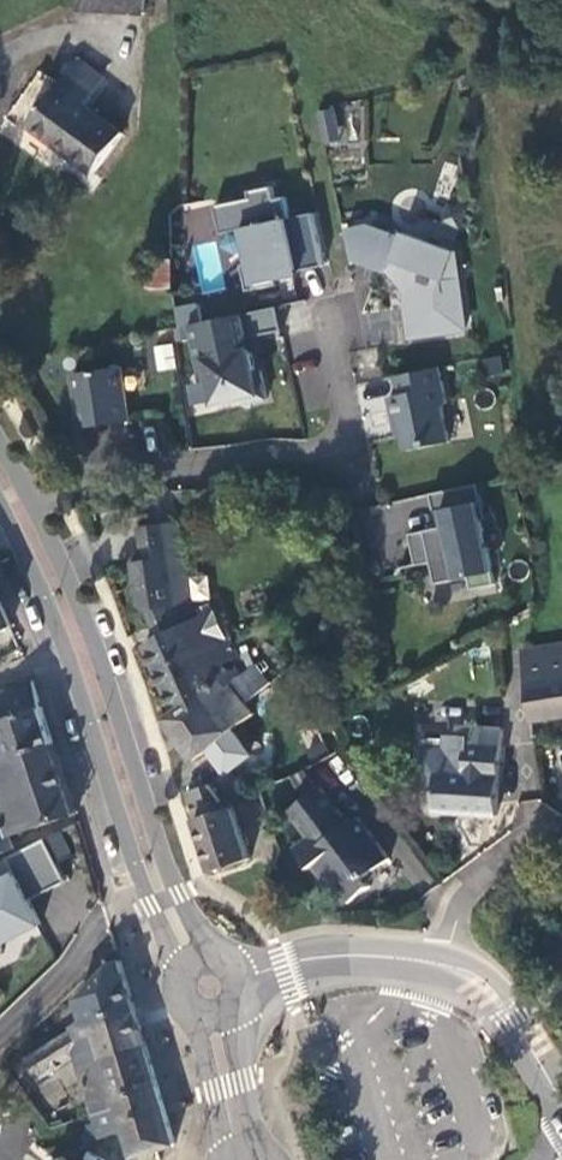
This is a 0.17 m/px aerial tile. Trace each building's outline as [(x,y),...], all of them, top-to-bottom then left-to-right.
[(144,15),(145,0),(78,0),(77,14),(144,15)] [(79,59),(31,129),(98,175),(128,133),(86,103),(104,76),(79,59)] [(325,143),(340,140),(333,107),(318,110),(325,143)] [(271,189),(247,194),(249,201),(213,208),(219,237),(240,232),(247,266),(240,268),(245,293),(276,287),(273,272),(289,269),(290,275),(322,268),(311,216),(288,221),(283,200),(273,202),(271,189)] [(366,227),(345,231),(351,262),(386,274),(390,271),(408,296),(410,308),(405,310),(409,338),(463,330),(452,253),(401,234),(400,239),(366,227)] [(170,281),(146,282),(148,334),(172,334),(170,281)] [(272,310),(185,331),(196,381),(203,379),(210,410),(236,404),(243,409),(262,404),(256,375),(250,377),(243,343),(248,342),(277,336),(272,310)] [(157,371),(176,369),(173,344),(154,346),(157,371)] [(437,368),(393,378),(397,397),(387,399),(392,422),(397,420),(404,453),(448,443),(440,409),(445,404),(437,368)] [(67,380),(76,434),(124,427),(115,373),(67,380)] [(476,485),(428,495),(436,529),(407,535),(414,566),(414,567),(414,566),(432,563),(437,584),(466,577),(469,590),(493,584),(479,521),(483,520),(476,485)] [(173,526),(134,533),(139,565),(129,567),(135,612),(143,611),(156,642),(185,628),(196,622),(214,613),(211,608),(208,609),(204,601),(188,608),(176,614),(171,604),(174,603),(170,579),(181,577),(173,526)] [(181,577),(170,579),(174,603),(171,604),(176,614),(188,608),(181,577)] [(9,629),(0,608),(0,634),(9,629)] [(185,628),(156,642),(142,650),(174,717),(224,682),(232,676),(237,673),(233,665),(224,669),(219,660),(232,654),(214,613),(196,622),(185,628)] [(525,683),(561,679),(561,645),(529,649),(520,650),(525,683)] [(561,718),(561,679),(525,683),(531,722),(561,718)] [(251,721),(224,682),(174,717),(164,724),(193,764),(251,721)] [(74,817),(31,684),(0,695),(0,859),(12,855),(8,840),(74,817)] [(494,816),(499,747),(482,746),(483,729),(457,727),(457,735),(444,735),(443,749),(420,749),(418,777),(436,778),(435,787),(433,812),(494,816)] [(499,747),(500,731),(483,729),(482,746),(499,747)] [(417,787),(435,787),(436,778),(418,777),(417,787)] [(187,798),(195,819),(219,806),(208,787),(187,798)] [(318,789),(289,814),(310,840),(296,852),(312,869),(318,864),(350,904),(372,886),(366,879),(389,859),(357,819),(348,825),(318,789)] [(539,800),(519,799),(518,826),(538,827),(539,800)] [(234,813),(226,803),(219,806),(195,819),(212,873),(247,861),(234,813)] [(51,859),(66,853),(58,832),(43,837),(51,859)] [(62,890),(41,844),(3,864),(11,881),(0,886),(0,944),(9,940),(11,944),(34,933),(23,909),(62,890)] [(72,1058),(90,1115),(121,1106),(119,1097),(156,1086),(120,963),(112,963),(76,1000),(85,1030),(24,1061),(33,1081),(72,1058)] [(173,1145),(156,1086),(119,1097),(121,1106),(90,1115),(90,1116),(98,1138),(124,1132),(133,1157),(173,1145)]
